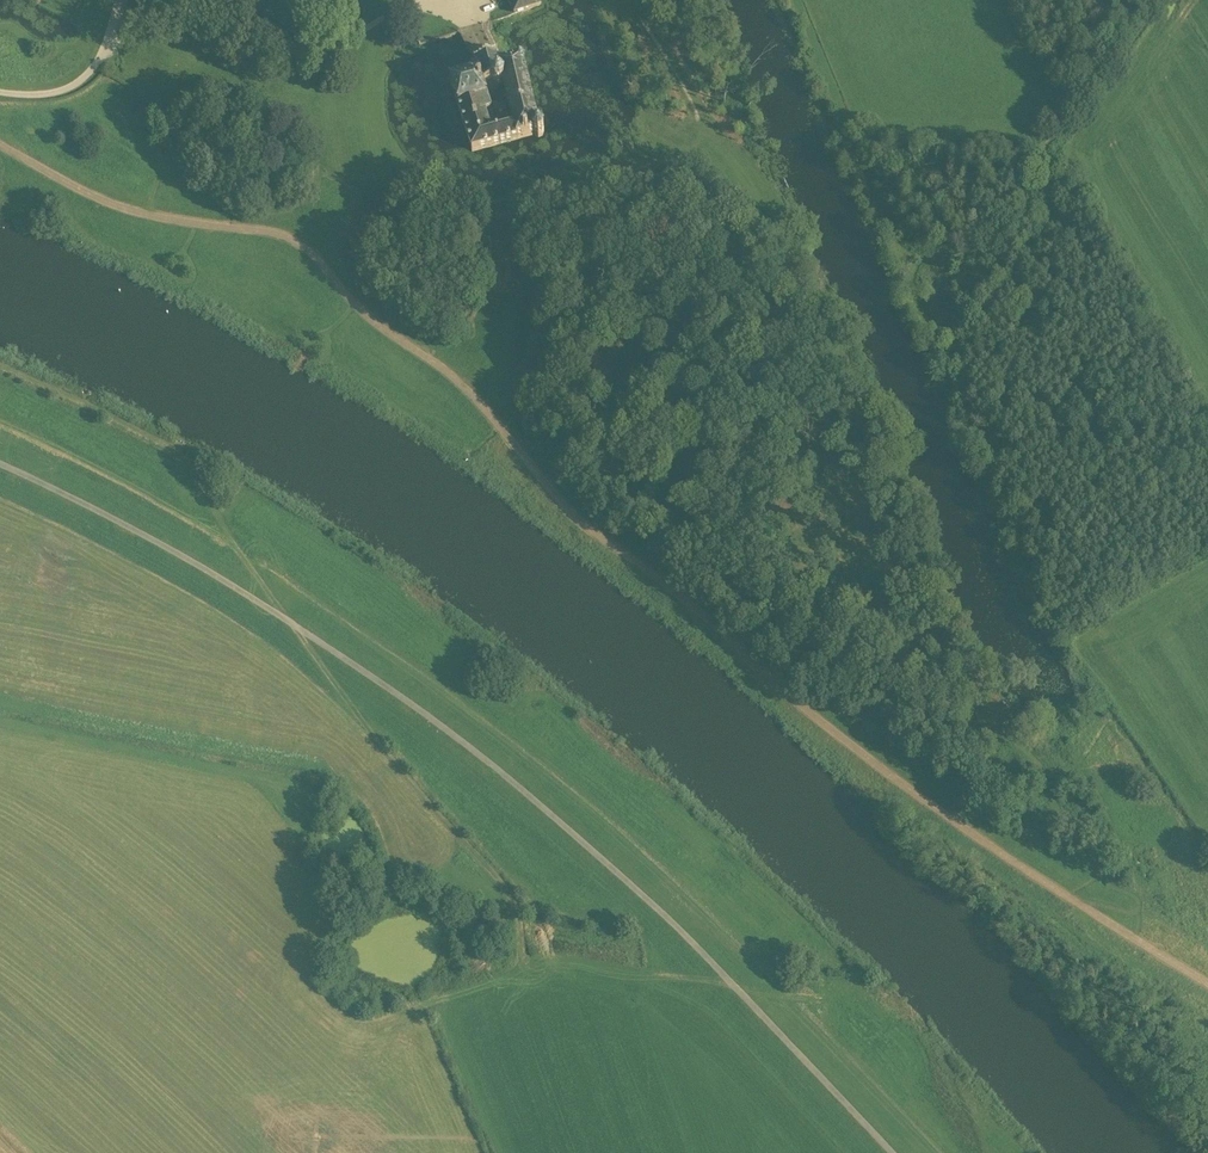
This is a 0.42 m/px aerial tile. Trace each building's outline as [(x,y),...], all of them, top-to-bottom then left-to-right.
[(509,4),(514,14),(542,5),(540,0),(507,0),(509,4)] [(544,129),(542,125),(534,122),(521,61),(500,65),(497,55),(485,59),(476,62),(474,62),(477,74),(450,81),(454,93),(472,150),(516,138),(532,133),(533,135),(538,137),(543,134),(543,132),(544,129)]
